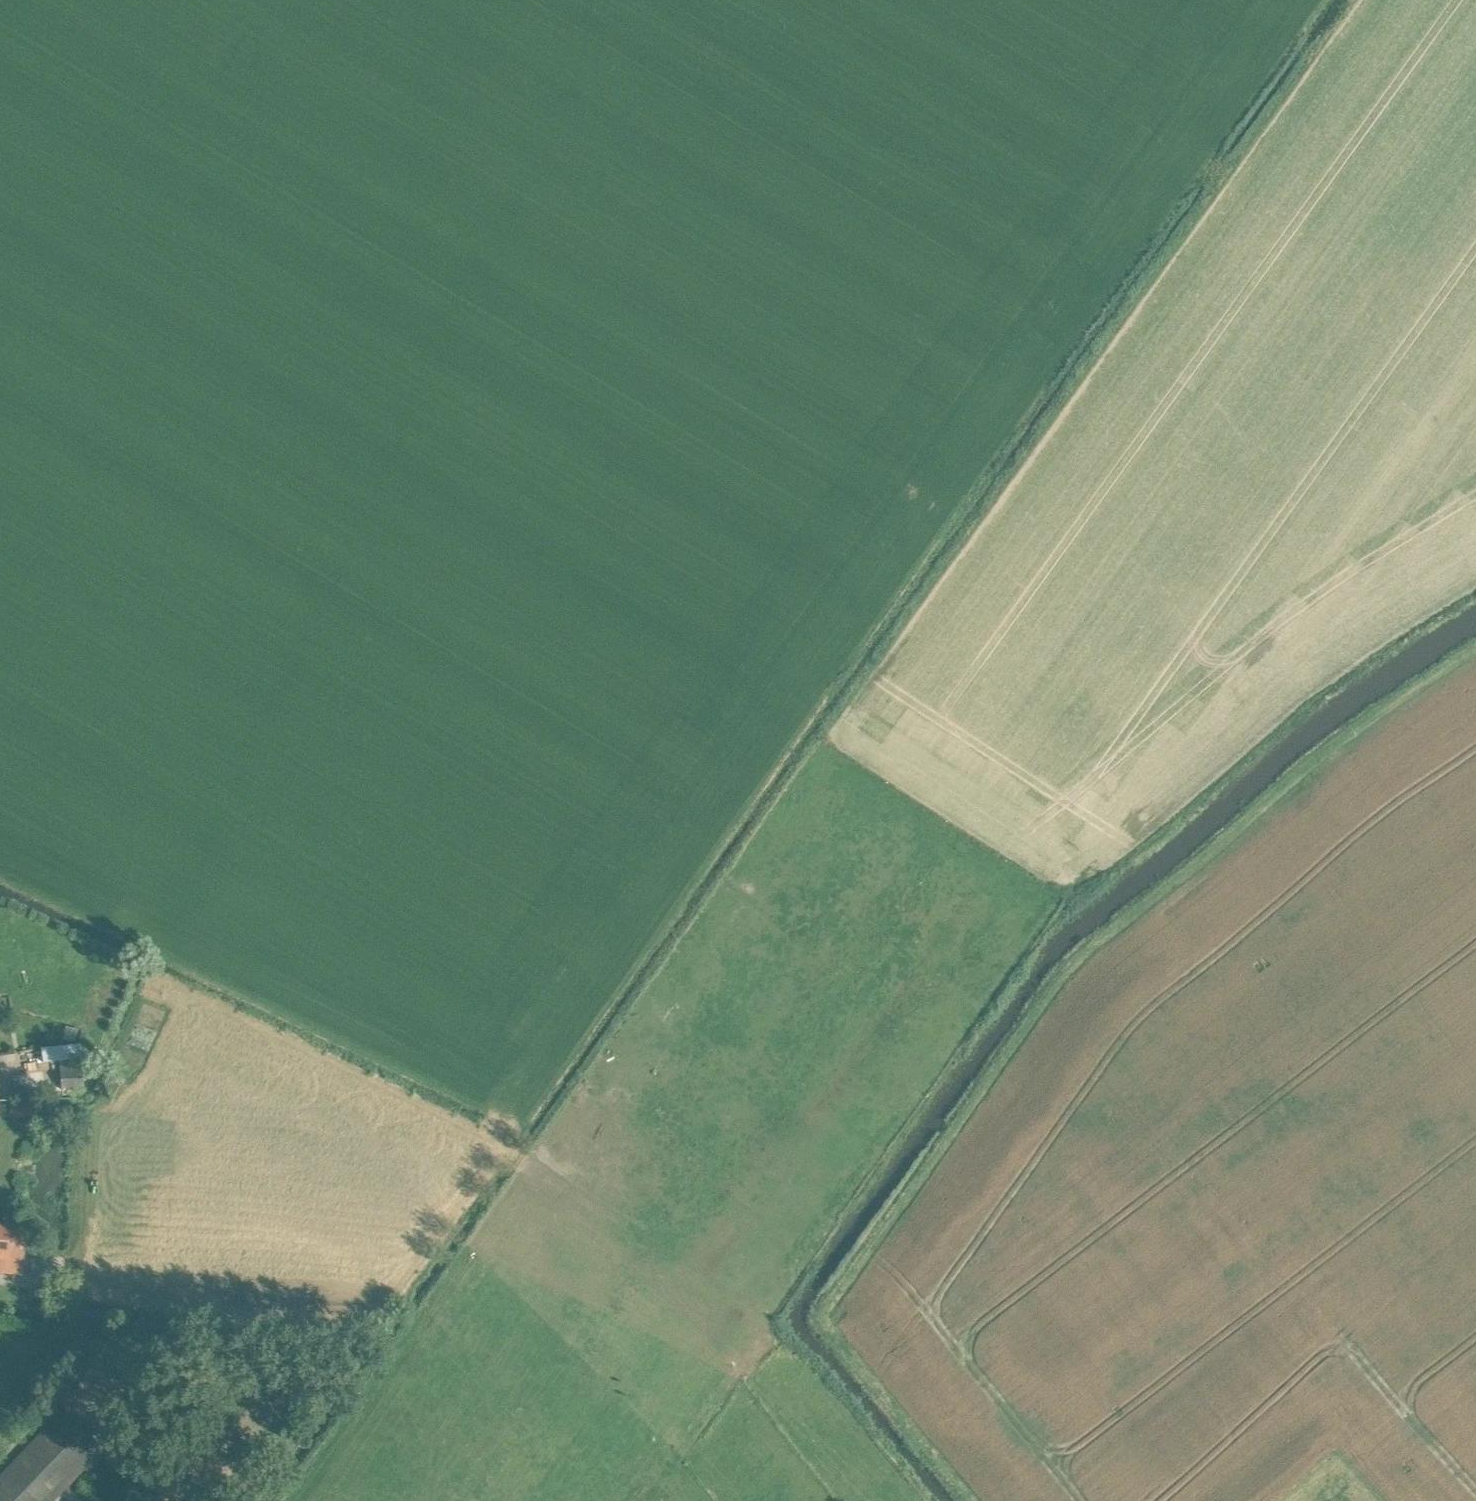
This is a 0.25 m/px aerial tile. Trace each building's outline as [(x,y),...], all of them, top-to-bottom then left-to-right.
[(82,1044),(43,1049),(44,1063),(61,1061),(83,1058),(82,1044)] [(83,1058),(61,1061),(62,1087),(85,1085),(83,1058)] [(54,1078),(24,1079),(25,1096),(55,1096),(54,1078)] [(23,1242),(17,1241),(18,1230),(12,1230),(12,1225),(0,1224),(0,1256),(10,1257),(9,1256),(18,1256),(18,1250),(22,1250),(23,1242)] [(102,1449),(63,1412),(0,1478),(0,1500),(52,1500),(102,1449)]
